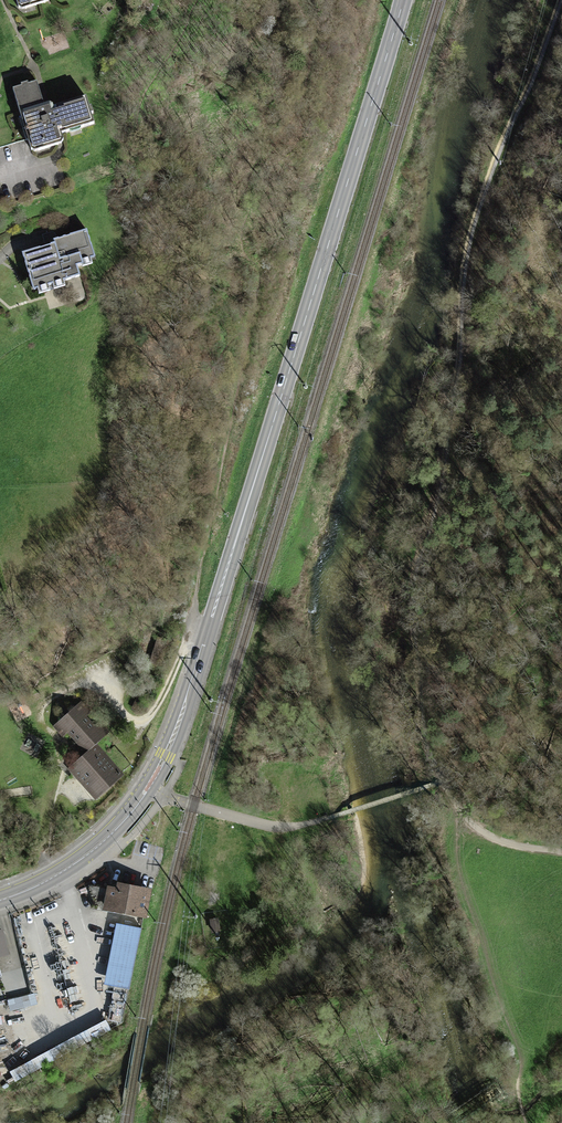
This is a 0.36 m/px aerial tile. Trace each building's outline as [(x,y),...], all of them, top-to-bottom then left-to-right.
[(30,19),(90,0),(24,0),(30,19)] [(36,81),(14,87),(32,148),(62,140),(59,130),(93,120),(85,96),(51,106),(50,101),(43,104),(36,81)] [(56,243),(24,252),(35,286),(38,285),(40,291),(49,288),(48,283),(53,281),(55,286),(64,283),(62,278),(78,273),(75,263),(83,261),(83,263),(91,261),(90,256),(94,254),(86,230),(55,239),(56,243)] [(111,781),(88,753),(104,740),(77,707),(56,724),(80,753),(73,759),(65,765),(92,797),(111,781)] [(109,887),(105,909),(145,917),(151,890),(118,883),(117,889),(109,887)] [(140,929),(119,924),(106,983),(128,987),(140,929)]
